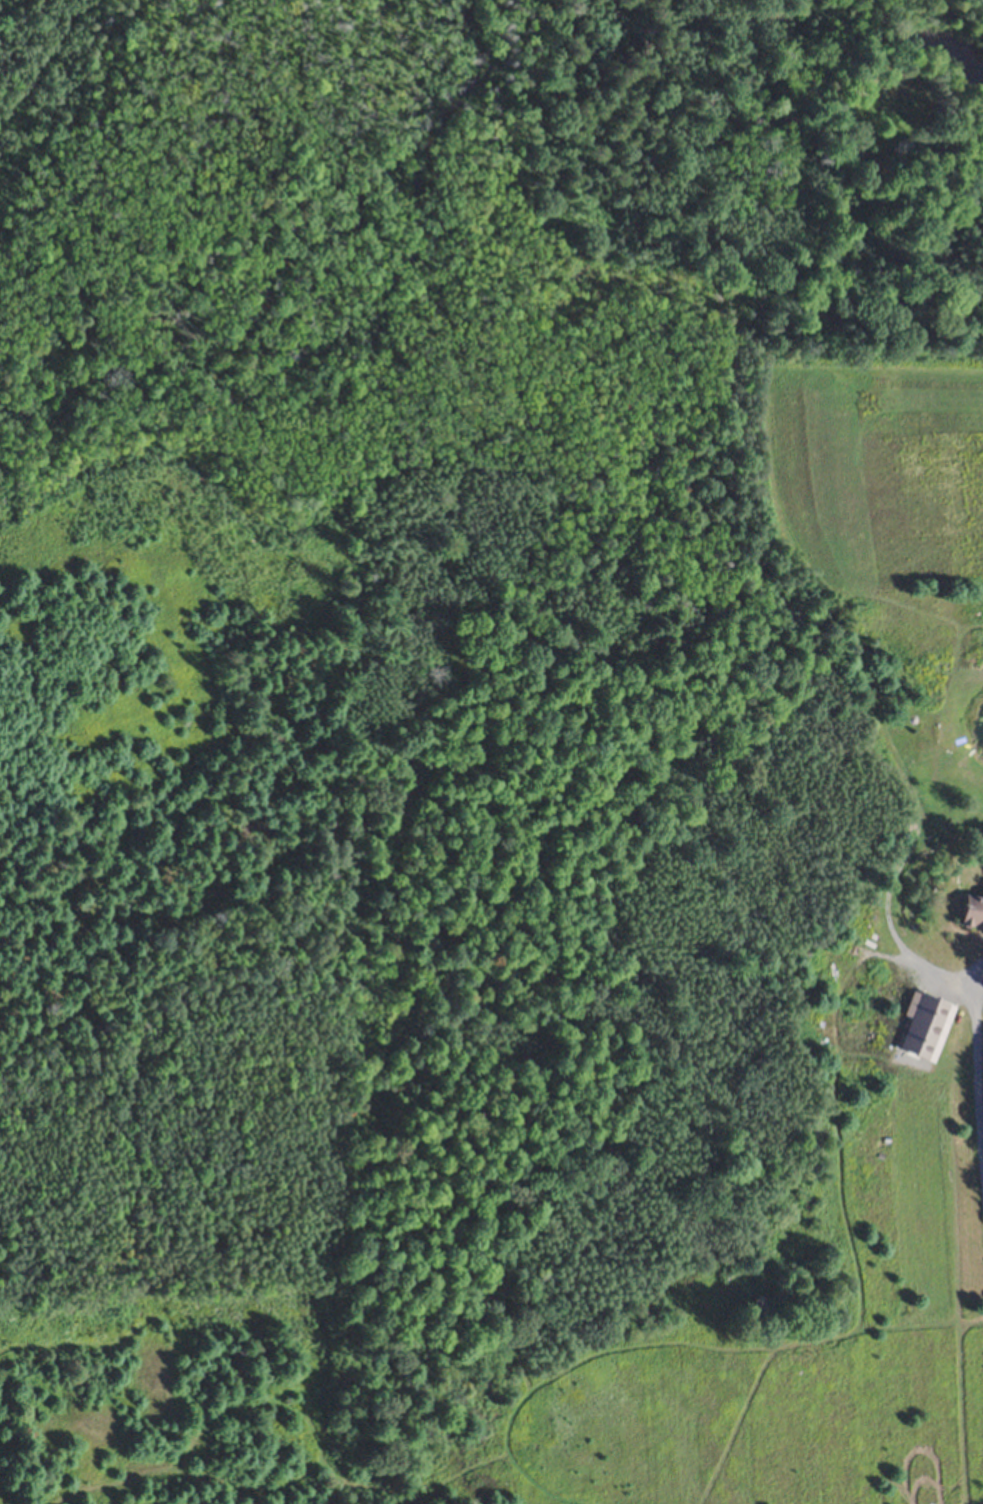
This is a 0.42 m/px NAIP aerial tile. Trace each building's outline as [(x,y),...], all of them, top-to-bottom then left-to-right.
[(964,897),(962,930),(982,931),(982,898),(964,897)]
